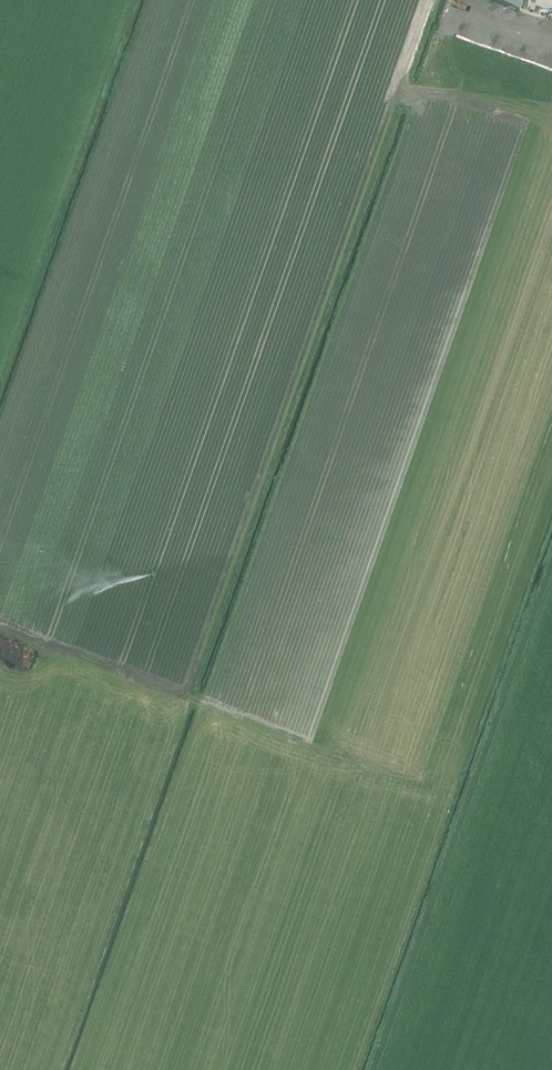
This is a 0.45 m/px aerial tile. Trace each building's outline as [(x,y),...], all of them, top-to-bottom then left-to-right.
[(524,0),(486,0),(519,12),(524,0)]
